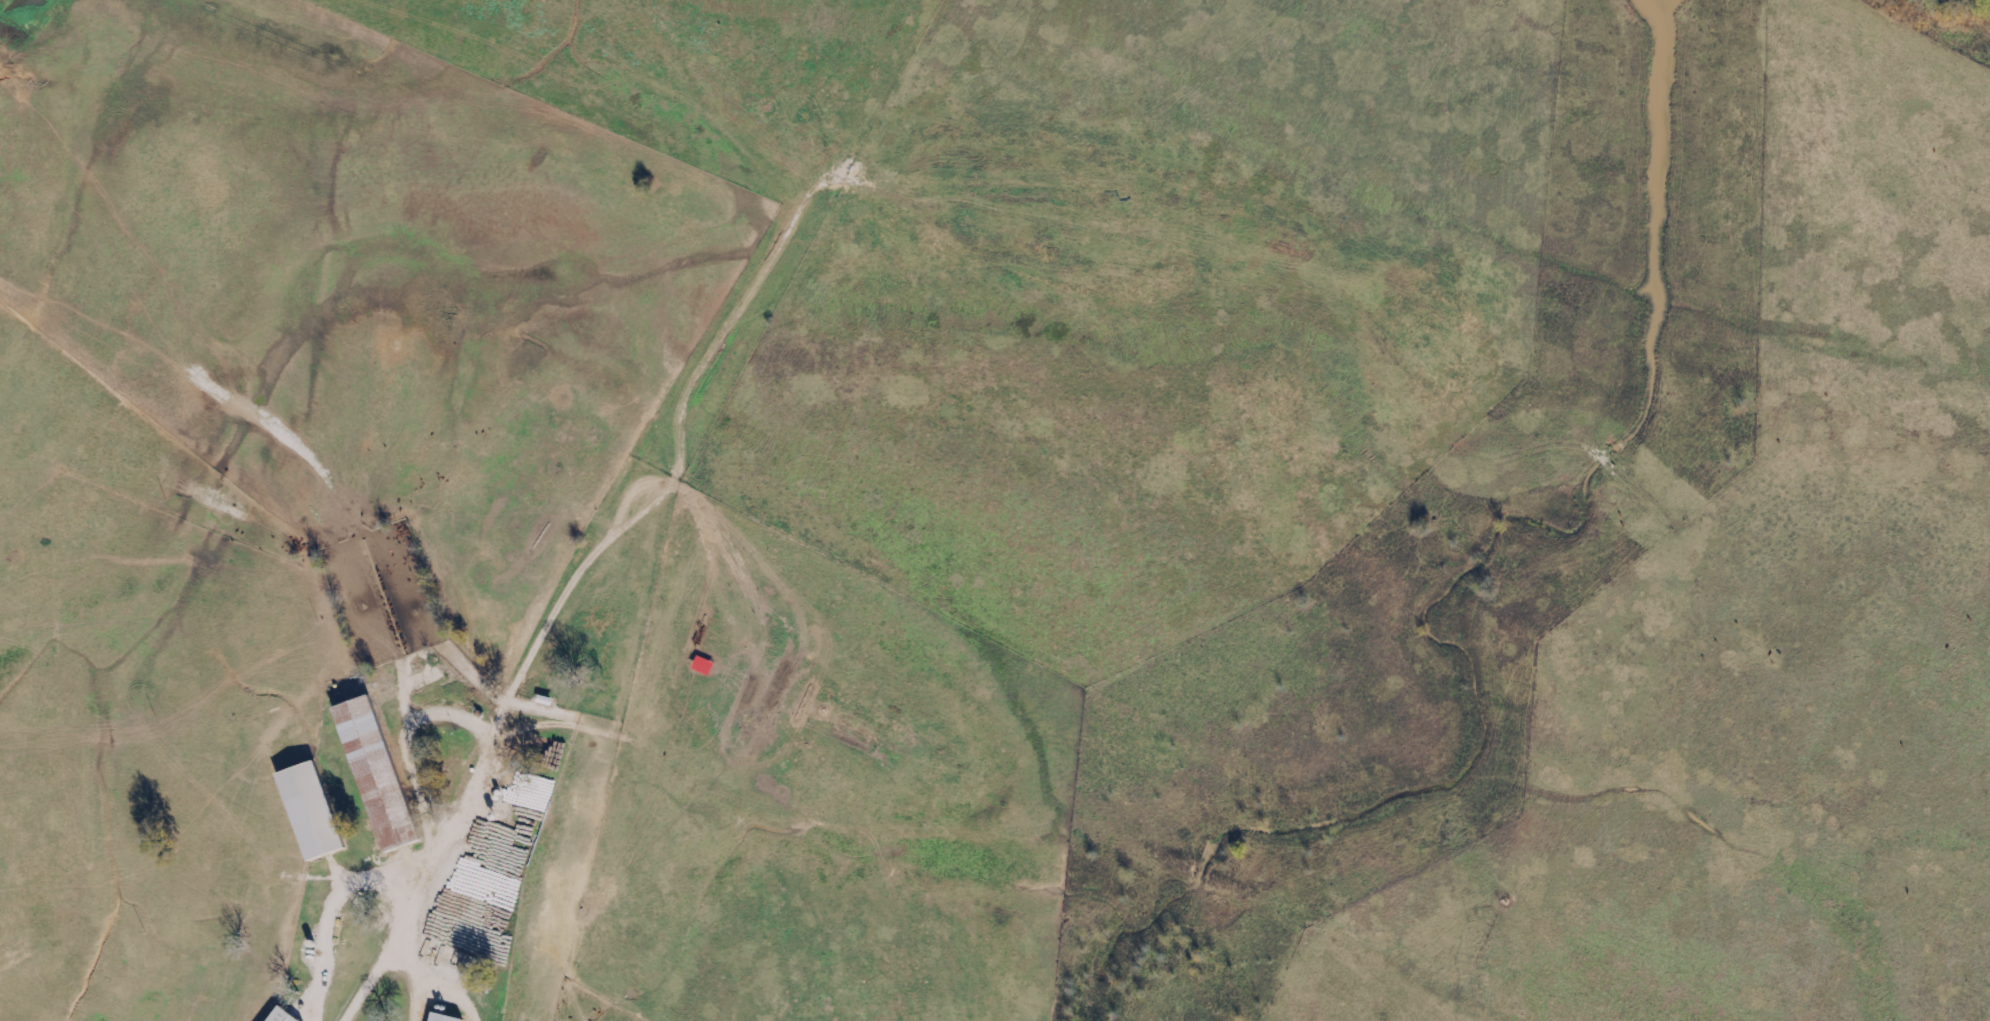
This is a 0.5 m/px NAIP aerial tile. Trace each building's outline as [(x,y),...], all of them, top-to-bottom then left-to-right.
[(424,841),(376,694),(338,706),(386,853),(424,841)] [(349,849),(320,760),(281,773),(311,862),(349,849)] [(283,1004),(270,1020),(306,1020),(283,1004)] [(465,1017),(434,1010),(432,1020),(464,1020),(465,1017)]
